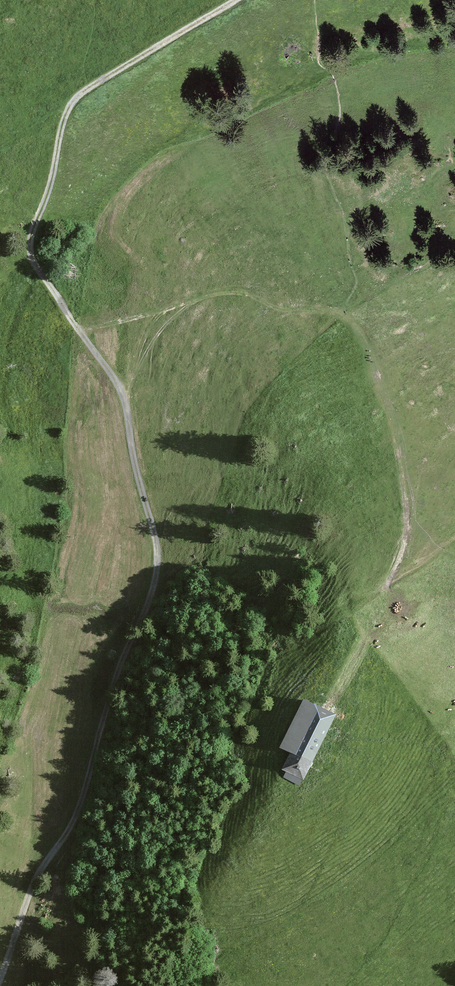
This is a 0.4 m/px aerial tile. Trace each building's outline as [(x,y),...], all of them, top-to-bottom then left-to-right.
[(292,791),(332,724),(305,708),(277,754),(289,761),(280,775),(285,778),(281,785),(292,791)]
